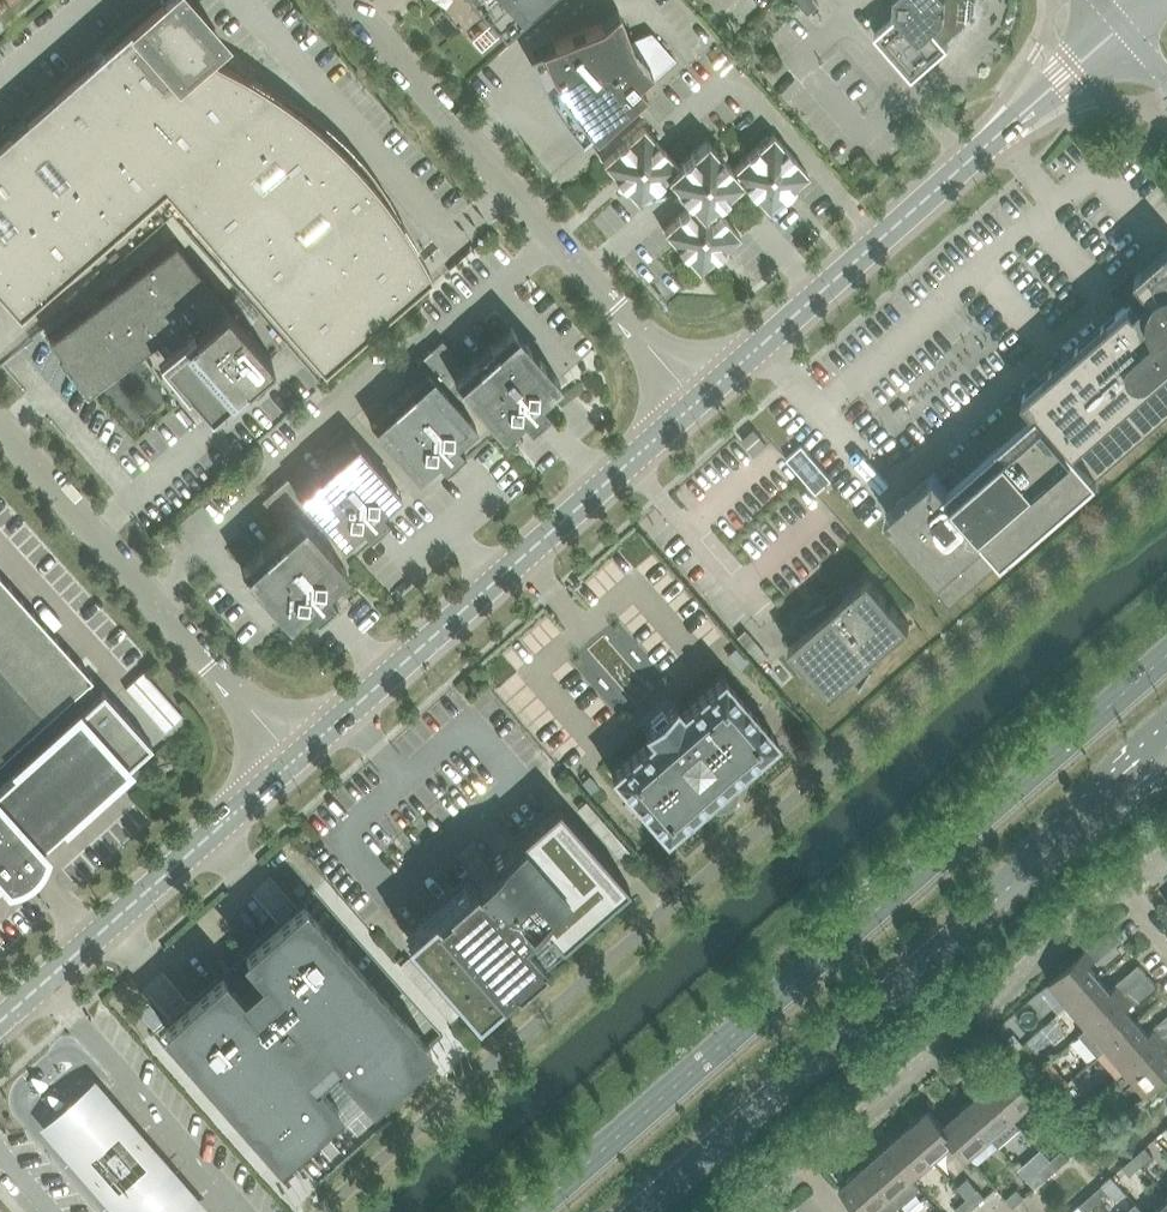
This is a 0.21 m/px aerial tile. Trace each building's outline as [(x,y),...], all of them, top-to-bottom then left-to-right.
[(19,313),(165,186),(323,367),(429,275),(430,276),(431,275),(428,268),(422,257),(414,242),(408,232),(403,225),(394,211),(389,204),(382,194),(377,187),(371,181),(361,168),(352,159),(346,153),(341,147),(332,139),(326,133),(316,125),(307,117),(300,111),(287,101),(273,92),(259,83),(252,79),(234,68),(223,63),(216,59),(164,0),(161,0),(0,141),(0,290),(19,313)] [(473,3),(476,6),(481,8),(486,9),(504,30),(535,3),(537,5),(543,0),(471,0),(473,3)] [(809,14),(819,5),(815,0),(796,0),(809,14)] [(894,10),(897,14),(875,33),(913,77),(949,45),(944,39),(975,13),(975,2),(974,0),(894,0),(894,10)] [(568,118),(568,119),(574,126),(580,134),(588,127),(624,96),(628,100),(632,96),(632,97),(675,59),(654,35),(636,50),(634,48),(622,19),(603,27),(603,24),(554,41),(561,57),(536,69),(536,70),(538,70),(542,78),(546,86),(547,86),(551,94),(556,102),(557,102),(557,103),(559,107),(568,118)] [(733,170),(707,141),(679,166),(643,127),(603,162),(639,202),(667,177),(693,205),(664,231),(700,271),(740,236),(714,207),(743,181),(768,210),(809,174),(773,134),(733,170)] [(162,340),(158,344),(166,353),(170,350),(186,368),(180,373),(178,372),(176,373),(209,411),(271,356),(209,286),(176,242),(49,338),(72,369),(74,368),(72,366),(76,363),(91,382),(155,333),(162,340)] [(1136,274),(1143,281),(1125,297),(1130,302),(1023,394),(1038,411),(950,488),(936,471),(887,514),(932,566),(926,572),(951,600),(1166,412),(1166,247),(1136,274)] [(464,451),(456,442),(475,425),(464,411),(475,401),(502,431),(521,414),(529,423),(548,406),(540,397),(559,380),(511,325),(490,344),(495,349),(479,364),(474,358),(462,368),(440,343),(432,350),(431,349),(417,361),(418,362),(410,370),(417,378),(406,388),(411,393),(395,408),(390,402),(369,421),(418,476),(437,458),(446,468),(464,451)] [(754,429),(742,439),(754,453),(766,442),(754,429)] [(303,479),(296,471),(288,478),(287,477),(273,489),(274,491),(266,498),(288,523),(277,533),(282,539),(266,553),(261,547),(240,566),(289,621),(316,613),(335,596),(327,587),(346,570),(314,533),(325,523),(343,543),(362,526),(370,535),(389,518),(381,509),(400,491),(351,437),(331,455),(336,461),(319,475),(314,470),(303,479)] [(5,876),(6,873),(7,869),(8,867),(10,864),(12,861),(13,859),(15,857),(18,854),(22,851),(25,849),(28,848),(34,845),(40,844),(152,743),(103,689),(99,693),(89,681),(93,678),(0,575),(0,880),(5,876)] [(842,599),(843,599),(790,646),(831,693),(855,671),(863,677),(875,660),(871,657),(910,624),(869,576),(855,589),(855,588),(842,599)] [(663,833),(666,836),(669,833),(668,833),(707,797),(717,799),(725,797),(732,791),(735,783),(733,773),(773,736),(774,737),(776,734),(774,731),(773,732),(724,679),(725,678),(723,676),(720,678),(721,679),(683,712),(675,703),(672,706),(673,706),(648,728),(647,727),(645,729),(647,732),(648,731),(653,738),(615,771),(614,770),(611,773),(613,775),(614,775),(664,832),(663,833)] [(586,801),(577,809),(621,859),(630,851),(586,801)] [(454,991),(457,988),(477,1010),(513,979),(516,983),(544,958),(539,953),(557,938),(561,943),(629,884),(558,803),(490,862),(492,864),(490,865),(482,855),(467,868),(476,878),(475,879),(473,877),(445,902),(448,906),(412,937),(432,959),(428,962),(454,991)] [(429,1044),(415,1028),(303,901),(300,904),(245,952),(262,972),(239,992),(223,973),(164,1024),(279,1154),(337,1102),(321,1084),(344,1064),(371,1095),(394,1075),(430,1044),(429,1044)] [(1049,981),(1069,1004),(1099,978),(1088,965),(1095,959),(1096,961),(1118,941),(1107,929),(1085,948),(1086,949),(1049,981)] [(399,964),(450,1021),(459,1014),(408,956),(399,964)] [(1069,1004),(1088,1026),(1147,974),(1138,964),(1115,983),(1117,984),(1110,990),(1099,978),(1069,1004)] [(1088,1026),(1080,1034),(1098,1055),(1107,1047),(1137,1021),(1126,1008),(1132,1003),(1134,1004),(1156,984),(1147,974),(1088,1026)] [(1126,1069),(1166,1033),(1166,1014),(1153,1026),(1154,1028),(1148,1033),(1137,1021),(1107,1047),(1126,1069)] [(1010,1054),(1022,1044),(1013,1033),(1001,1043),(1010,1054)] [(1126,1069),(1146,1092),(1166,1073),(1166,1055),(1164,1052),(1166,1049),(1166,1033),(1126,1069)] [(1050,1059),(1038,1069),(1056,1089),(1067,1079),(1050,1059)] [(1007,1067),(986,1087),(1013,1118),(1035,1098),(1008,1067),(1007,1067)] [(108,1095),(96,1084),(42,1130),(61,1156),(68,1164),(78,1175),(88,1187),(99,1198),(106,1207),(111,1211),(211,1211),(108,1095)] [(964,1106),(991,1137),(999,1146),(1021,1127),(1013,1118),(986,1087),(964,1106)] [(1059,1108),(1067,1100),(1057,1089),(1048,1096),(1059,1108)] [(964,1106),(943,1124),(956,1139),(954,1140),(968,1157),(991,1137),(964,1106)] [(928,1109),(905,1129),(932,1160),(954,1140),(956,1139),(943,1124),(928,1109)] [(905,1129),(884,1147),(911,1179),(932,1160),(905,1129)] [(1144,1146),(1133,1156),(1141,1165),(1153,1154),(1145,1146),(1144,1146)] [(884,1147),(862,1166),(897,1206),(918,1187),(911,1179),(884,1147)] [(1061,1149),(1050,1160),(1057,1168),(1069,1158),(1061,1149)] [(1141,1165),(1133,1156),(1122,1165),(1130,1174),(1141,1165)] [(1057,1168),(1050,1160),(1038,1170),(1046,1178),(1057,1168)] [(862,1166),(840,1185),(863,1211),(898,1211),(900,1210),(897,1206),(862,1166)] [(1101,1184),(1090,1194),(1098,1203),(1109,1193),(1101,1184)] [(1025,1197),(1017,1188),(1006,1198),(1013,1207),(1025,1197)] [(978,1189),(967,1198),(974,1206),(985,1197),(978,1189)] [(1098,1203),(1090,1194),(1079,1203),(1087,1211),(1098,1203)] [(967,1198),(955,1209),(958,1211),(968,1211),(974,1206),(967,1198)] [(1154,1211),(1166,1211),(1166,1201),(1154,1211)] [(1125,1211),(1143,1211),(1135,1203),(1125,1211)]
